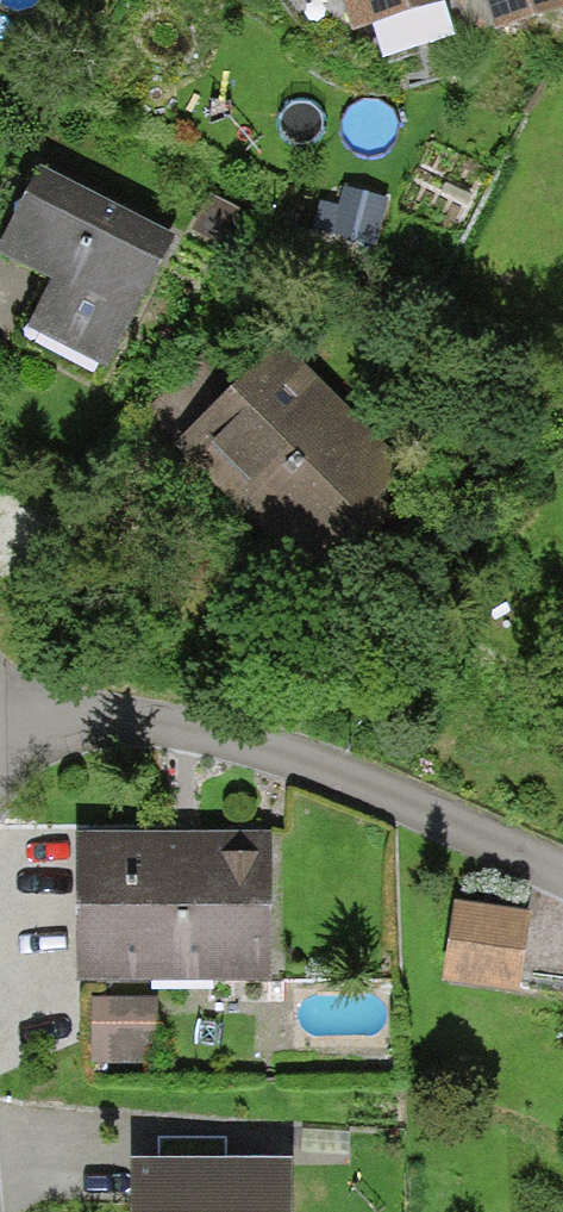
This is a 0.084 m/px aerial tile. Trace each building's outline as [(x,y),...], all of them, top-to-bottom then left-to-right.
[(351,34),(462,0),(341,0),(351,34)] [(495,32),(562,11),(562,0),(485,0),(495,32)] [(39,170),(0,248),(0,259),(51,285),(27,333),(107,373),(175,238),(39,170)] [(344,189),(332,235),(375,246),(387,200),(344,189)] [(251,216),(210,196),(192,233),(233,253),(251,216)] [(424,487),(280,342),(228,394),(177,445),(172,450),(216,494),(316,594),(424,487)] [(177,445),(228,394),(196,363),(145,414),(177,445)] [(75,836),(76,987),(272,985),(270,834),(187,835),(75,836)] [(455,903),(442,987),(517,998),(529,915),(455,903)] [(91,1001),(92,1066),(157,1065),(157,1001),(91,1001)] [(160,1140),(159,1164),(186,1165),(226,1165),(226,1141),(160,1140)] [(293,1165),(226,1165),(186,1165),(159,1164),(131,1164),(131,1211),(293,1211),(293,1165)]
